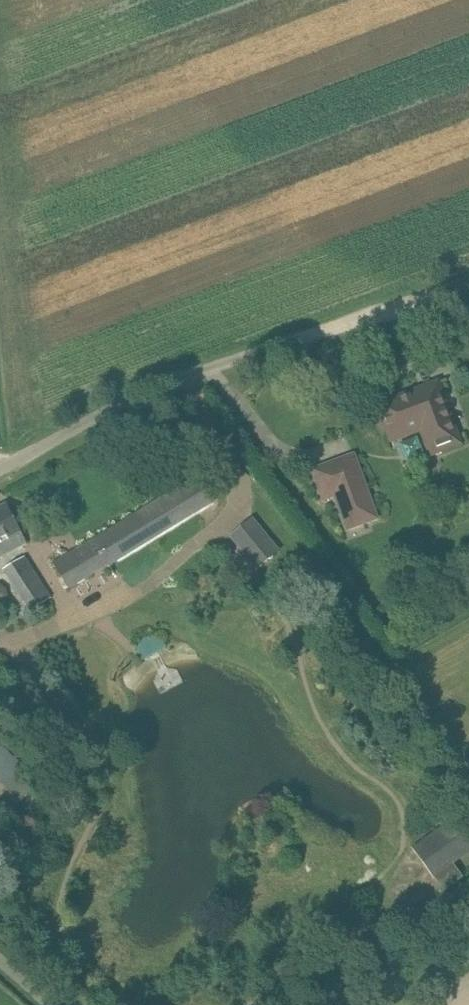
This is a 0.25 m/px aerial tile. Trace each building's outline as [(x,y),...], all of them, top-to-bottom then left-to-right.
[(461,444),(446,405),(439,386),(438,383),(378,405),(391,439),(421,428),(431,455),(461,444)] [(377,519),(354,455),(312,470),(323,500),(335,496),(347,530),(377,519)] [(214,501),(210,493),(199,476),(55,564),(68,586),(107,563),(109,566),(214,501)] [(16,525),(7,507),(0,511),(0,557),(26,544),(16,525)] [(229,537),(257,570),(269,559),(260,549),(272,539),(253,517),(229,537)] [(51,599),(24,557),(3,570),(30,613),(51,599)] [(281,565),(272,573),(280,582),(289,574),(281,565)] [(139,651),(139,652),(144,660),(166,648),(161,640),(160,639),(159,638),(158,638),(157,637),(156,637),(155,637),(153,637),(152,637),(151,637),(150,637),(149,637),(148,637),(147,638),(146,638),(145,639),(144,640),(143,640),(142,641),(142,642),(141,643),(140,644),(140,645),(140,646),(139,647),(139,648),(139,649),(139,651)] [(468,854),(468,836),(466,838),(452,819),(411,849),(434,880),(468,854)]
